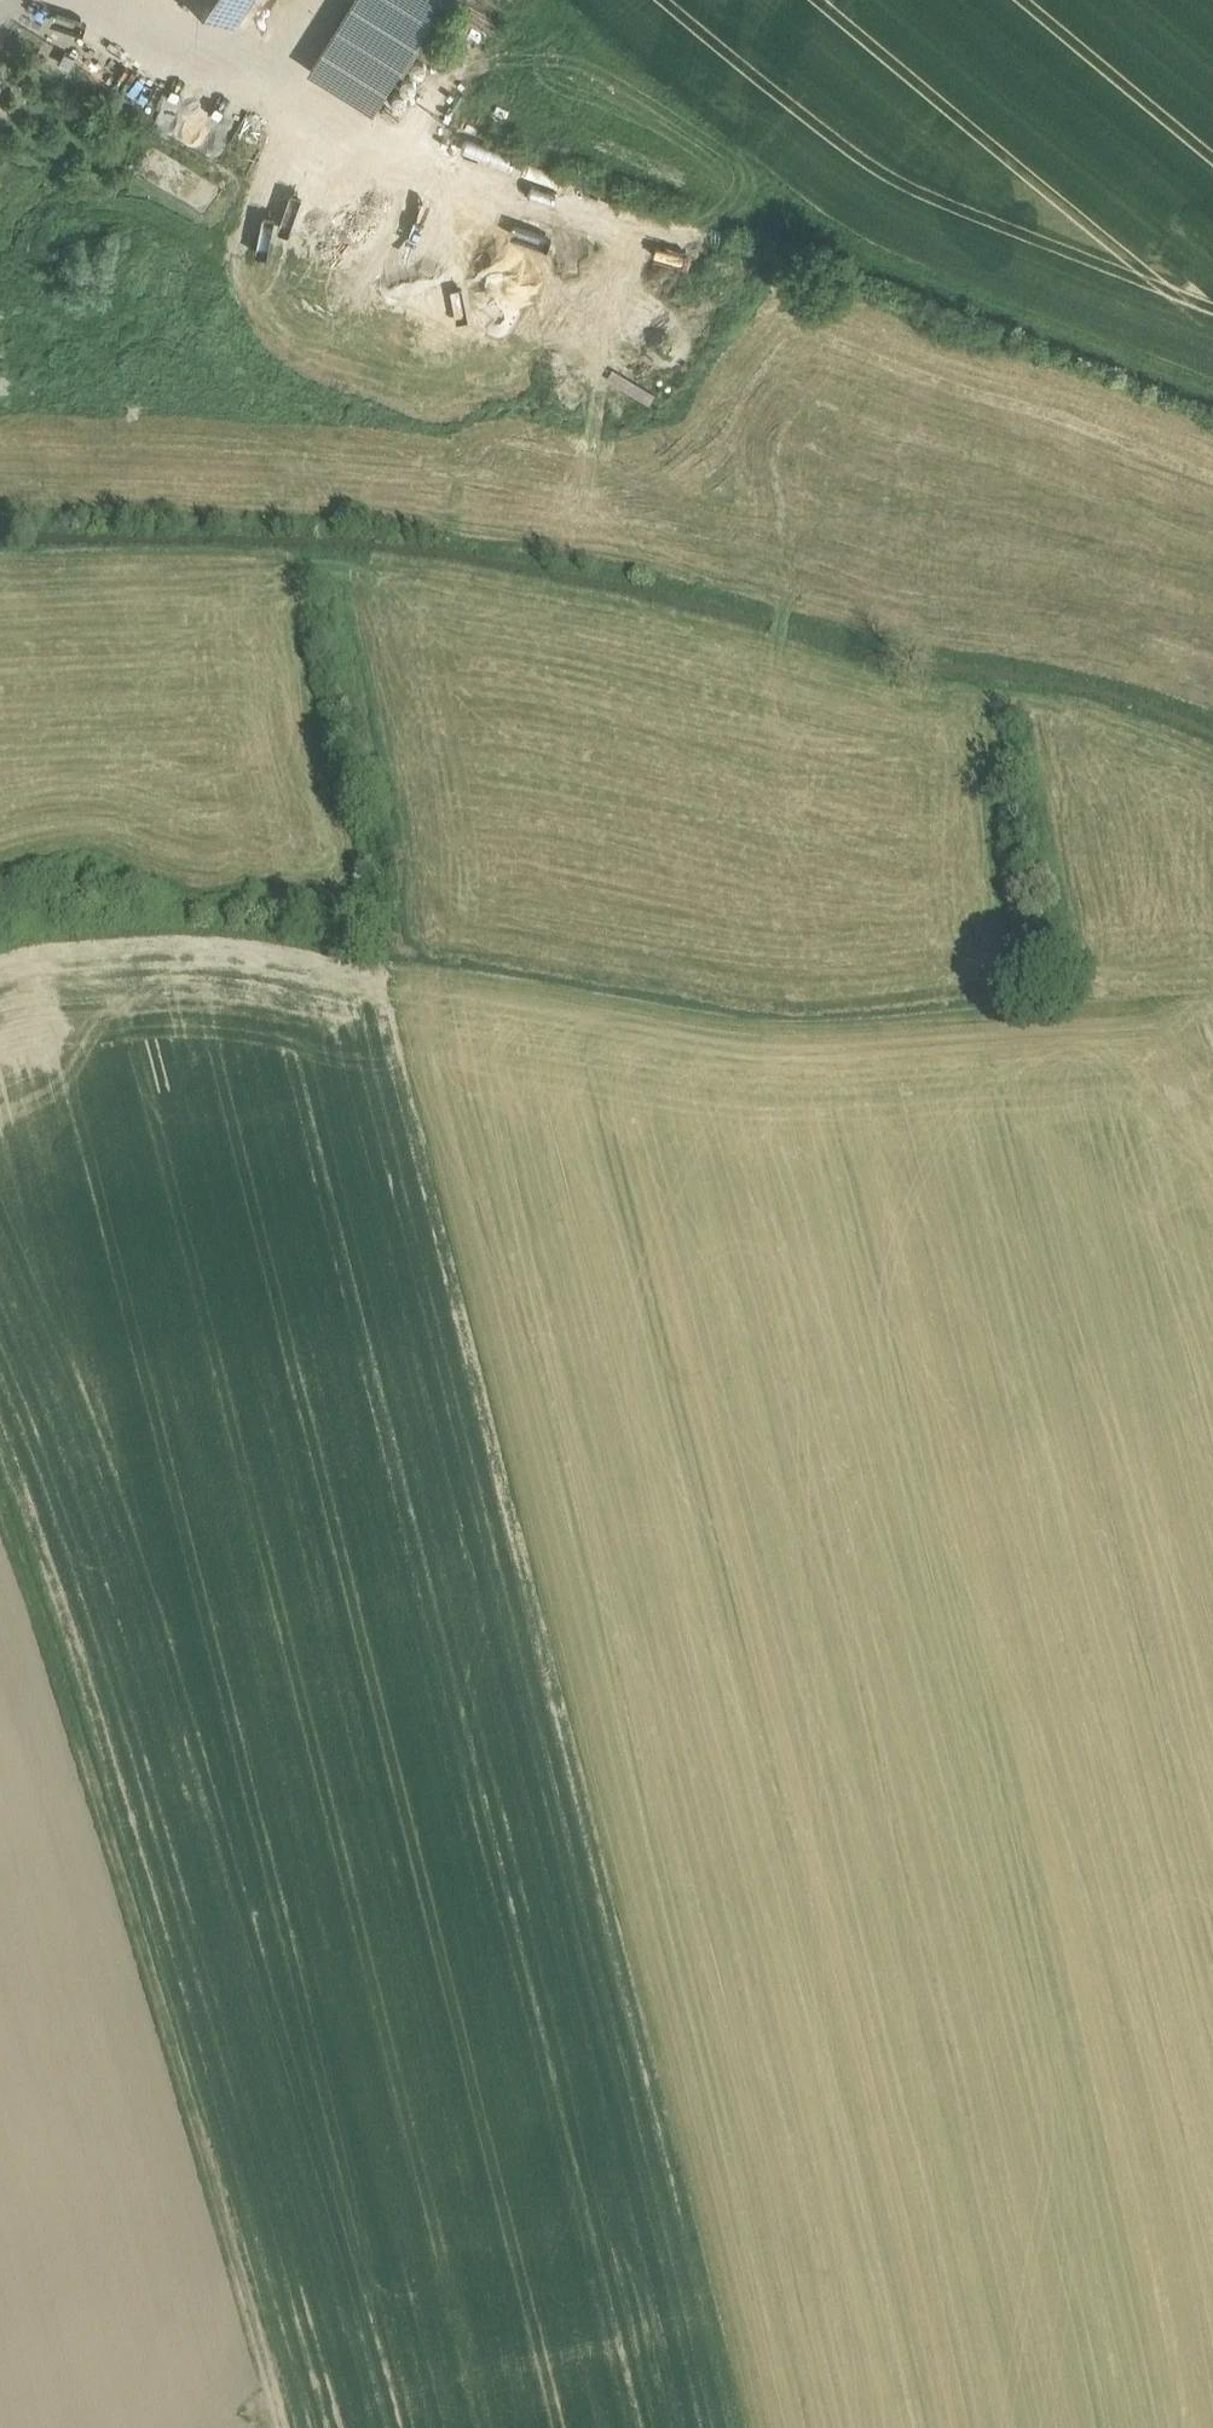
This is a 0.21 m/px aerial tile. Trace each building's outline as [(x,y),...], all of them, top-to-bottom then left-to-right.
[(236,20),(249,0),(204,0),(236,20)] [(317,72),(373,109),(443,0),(363,0),(317,72)]
